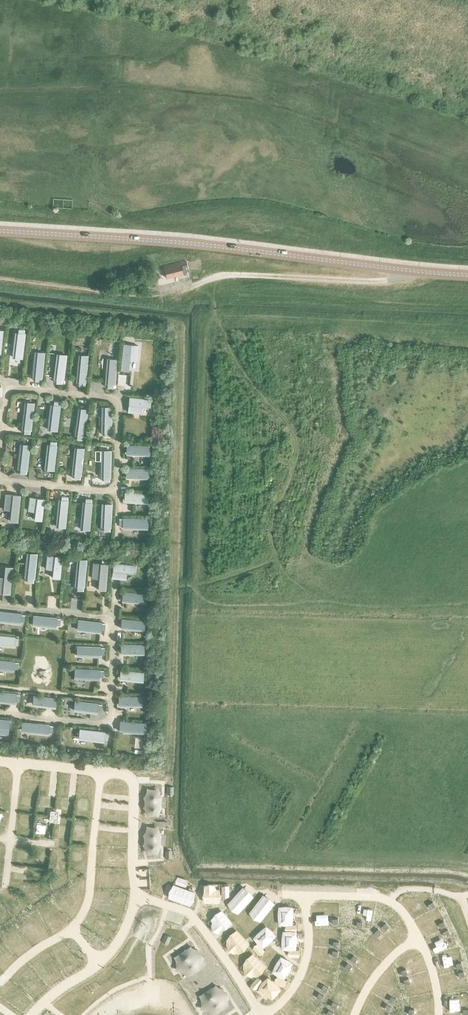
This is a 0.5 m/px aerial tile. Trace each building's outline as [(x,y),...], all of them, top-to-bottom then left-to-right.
[(164,269),(165,276),(181,273),(179,265),(164,269)] [(16,332),(13,358),(23,359),(26,333),(24,333),(25,329),(19,328),(18,332),(16,332)] [(120,370),(128,371),(129,367),(130,367),(130,363),(129,363),(130,360),(137,361),(139,345),(123,343),(120,370)] [(36,350),(33,377),(35,377),(35,381),(41,381),(41,377),(42,378),(45,351),(36,350)] [(57,352),(54,379),(56,379),(56,383),(62,384),(62,380),(63,380),(66,353),(57,352)] [(79,355),(76,382),(79,382),(78,386),(84,387),(85,383),(86,383),(89,356),(79,355)] [(107,359),(105,384),(107,384),(107,388),(113,388),(113,384),(115,384),(117,360),(107,359)] [(130,396),(128,412),(142,413),(143,406),(149,407),(150,398),(130,396)] [(25,401),(22,429),(24,429),(24,433),(30,434),(30,430),(31,430),(35,403),(25,401)] [(51,405),(48,430),(58,431),(61,406),(60,406),(60,402),(55,401),(54,405),(51,405)] [(102,407),(101,432),(104,432),(104,436),(110,436),(110,432),(112,432),(112,407),(102,407)] [(78,408),(75,435),(77,435),(77,439),(83,440),(83,436),(85,436),(88,409),(78,408)] [(48,443),(45,470),(55,471),(58,445),(57,445),(57,441),(51,440),(51,444),(48,443)] [(20,444),(17,469),(20,469),(20,473),(25,474),(26,470),(27,470),(30,445),(20,444)] [(126,455),(151,456),(151,446),(127,445),(126,455)] [(75,448),(72,474),(74,474),(74,478),(80,479),(80,475),(81,475),(84,448),(75,448)] [(102,451),(101,477),(104,477),(104,481),(110,482),(110,478),(111,478),(112,451),(102,451)] [(126,468),(126,478),(150,479),(150,469),(126,468)] [(125,491),(124,501),(148,503),(149,493),(125,491)] [(20,495),(4,494),(3,510),(11,511),(11,513),(10,513),(9,517),(11,517),(11,520),(18,521),(20,495)] [(58,500),(56,527),(66,528),(68,501),(67,501),(68,497),(62,496),(61,500),(58,500)] [(30,497),(28,511),(35,511),(35,513),(33,512),(33,517),(35,518),(34,520),(42,521),(45,499),(30,497)] [(83,502),(81,529),(90,530),(93,503),(92,503),(92,499),(86,499),(86,503),(83,502)] [(102,503),(101,527),(104,527),(104,531),(110,531),(110,527),(111,527),(113,503),(102,503)] [(119,519),(119,525),(123,525),(123,528),(148,529),(148,519),(123,518),(123,519),(119,519)] [(27,553),(24,578),(27,578),(27,582),(33,583),(33,579),(34,579),(37,554),(27,553)] [(47,555),(46,569),(53,569),(53,571),(52,571),(52,576),(53,576),(52,577),(60,578),(62,557),(47,555)] [(77,559),(75,587),(77,587),(77,591),(83,592),(83,588),(84,588),(87,560),(77,559)] [(108,564),(92,562),(91,578),(99,579),(99,582),(98,582),(97,587),(98,587),(98,590),(106,590),(108,564)] [(114,562),(112,578),(126,579),(127,571),(128,571),(128,573),(134,574),(134,572),(136,572),(136,565),(114,562)] [(10,594),(13,568),(5,567),(4,569),(3,569),(2,575),(3,575),(3,577),(0,577),(0,593),(10,594)] [(147,603),(148,593),(124,591),(123,601),(147,603)] [(21,624),(21,621),(25,621),(25,615),(21,615),(21,614),(0,612),(0,622),(21,624)] [(34,616),(33,625),(57,628),(57,625),(60,625),(60,619),(57,619),(57,618),(34,616)] [(102,621),(78,618),(77,628),(101,630),(101,628),(105,629),(106,623),(102,622),(102,621)] [(121,629),(145,631),(145,621),(122,619),(121,629)] [(14,647),(14,644),(18,645),(18,639),(14,638),(15,637),(0,636),(0,646),(14,647)] [(121,644),(121,654),(145,654),(145,644),(121,644)] [(77,646),(77,656),(101,657),(101,654),(104,654),(104,648),(101,648),(101,647),(77,646)] [(14,671),(14,669),(18,669),(18,663),(14,663),(15,661),(0,660),(0,670),(14,671)] [(75,669),(75,679),(100,680),(100,677),(104,677),(104,671),(100,671),(100,670),(75,669)] [(121,670),(120,680),(144,682),(145,672),(121,670)] [(16,704),(16,701),(19,701),(20,695),(16,695),(16,694),(0,692),(0,702),(16,704)] [(33,696),(33,705),(56,708),(57,698),(33,696)] [(119,696),(119,706),(143,706),(143,696),(119,696)] [(75,701),(74,711),(98,714),(98,711),(101,711),(102,705),(99,705),(99,703),(75,701)] [(10,720),(0,719),(0,734),(8,735),(10,720)] [(23,721),(21,731),(48,734),(49,732),(53,732),(53,726),(49,726),(49,724),(23,721)] [(146,723),(120,721),(120,731),(145,733),(146,723)] [(80,729),(79,739),(104,742),(105,739),(108,740),(109,734),(105,733),(105,732),(80,729)] [(57,822),(58,812),(58,811),(51,810),(50,811),(49,820),(49,821),(57,822)]
